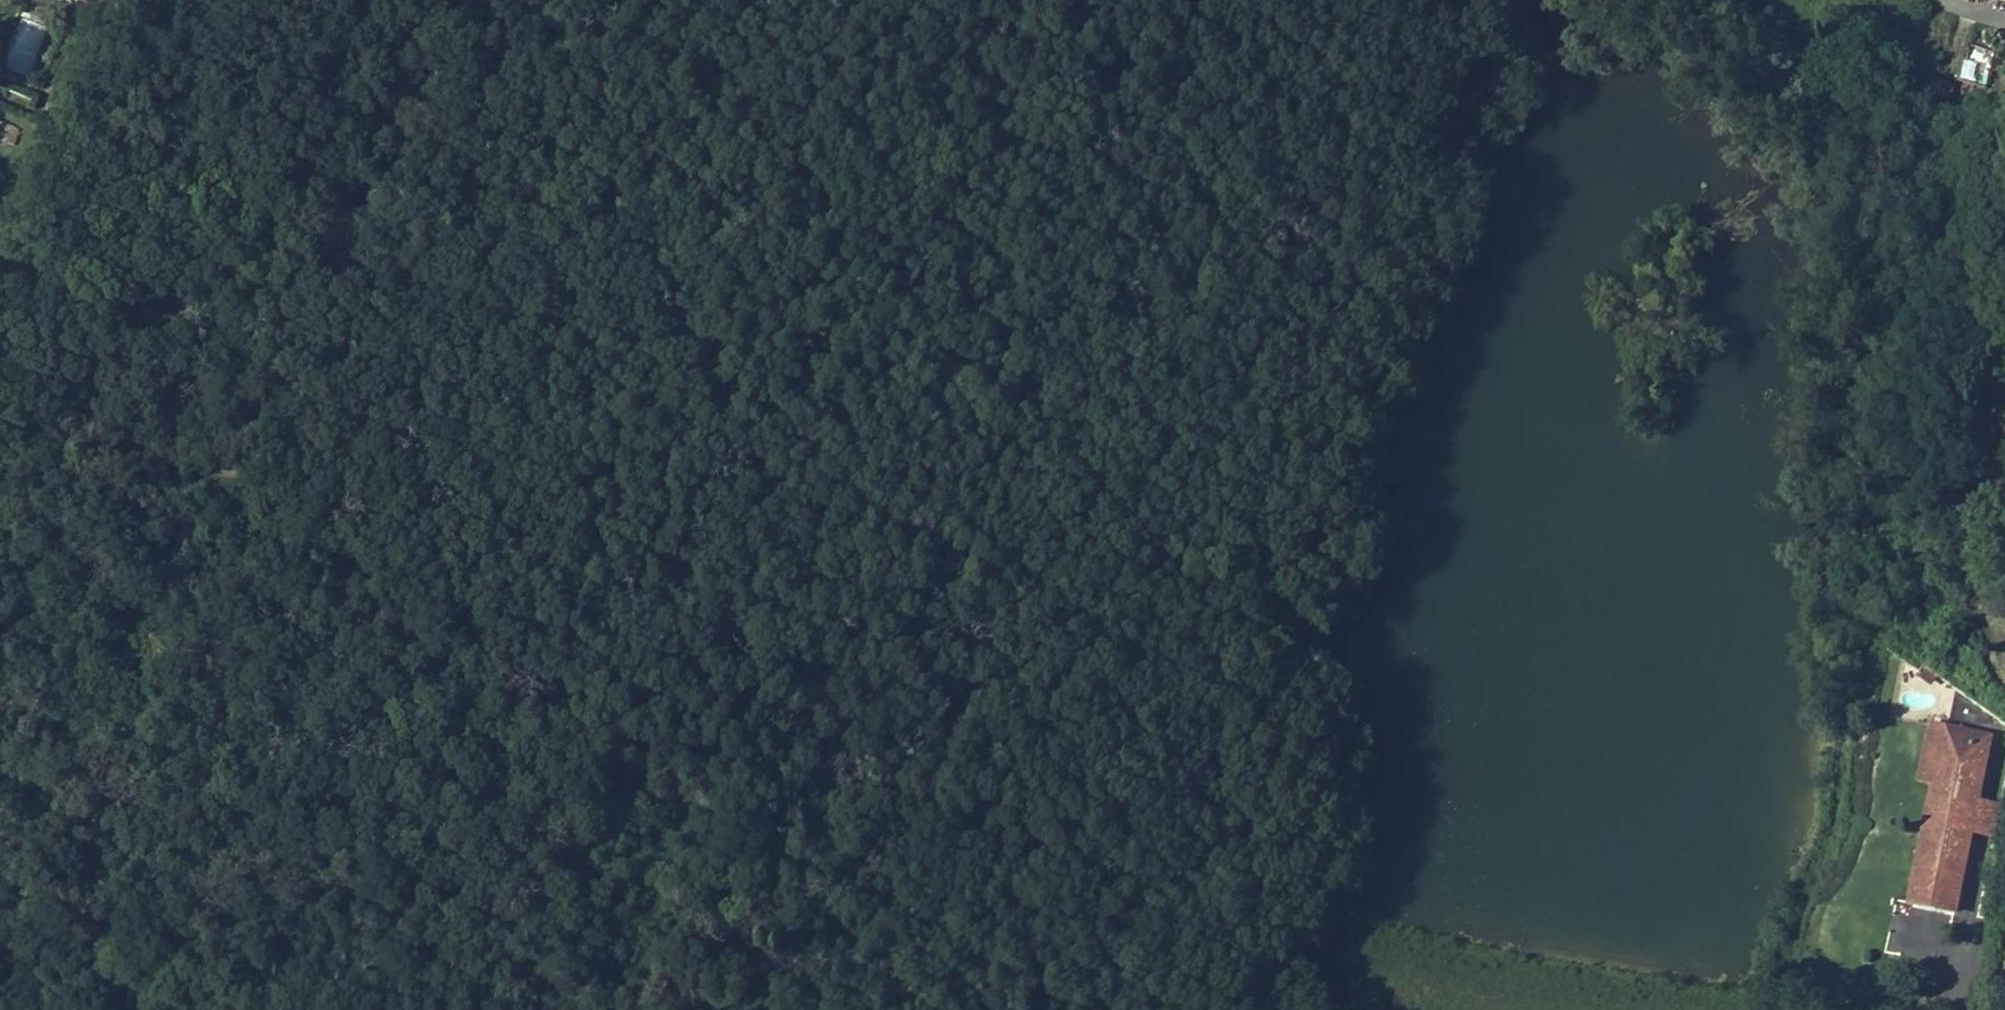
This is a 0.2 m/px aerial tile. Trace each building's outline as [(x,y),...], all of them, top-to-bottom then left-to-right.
[(23,17),(5,67),(30,76),(48,26),(23,17)] [(1929,95),(1951,102),(1956,82),(1934,76),(1929,95)] [(1926,691),(1930,684),(1918,677),(1914,683),(1926,691)] [(1986,744),(1927,735),(1919,789),(1934,792),(1942,793),(1949,747),(1985,753),(1986,744)] [(1959,922),(1985,753),(1949,747),(1942,793),(1934,792),(1915,915),(1959,922)]
